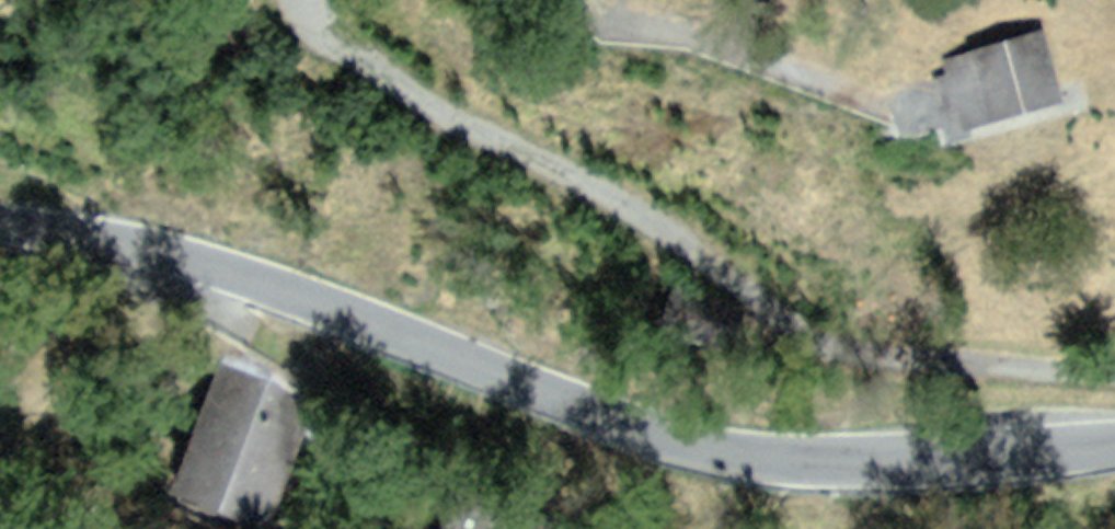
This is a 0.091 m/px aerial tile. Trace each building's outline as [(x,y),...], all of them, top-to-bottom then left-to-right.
[(930,86),(954,147),(1053,109),(1029,48),(930,86)]
